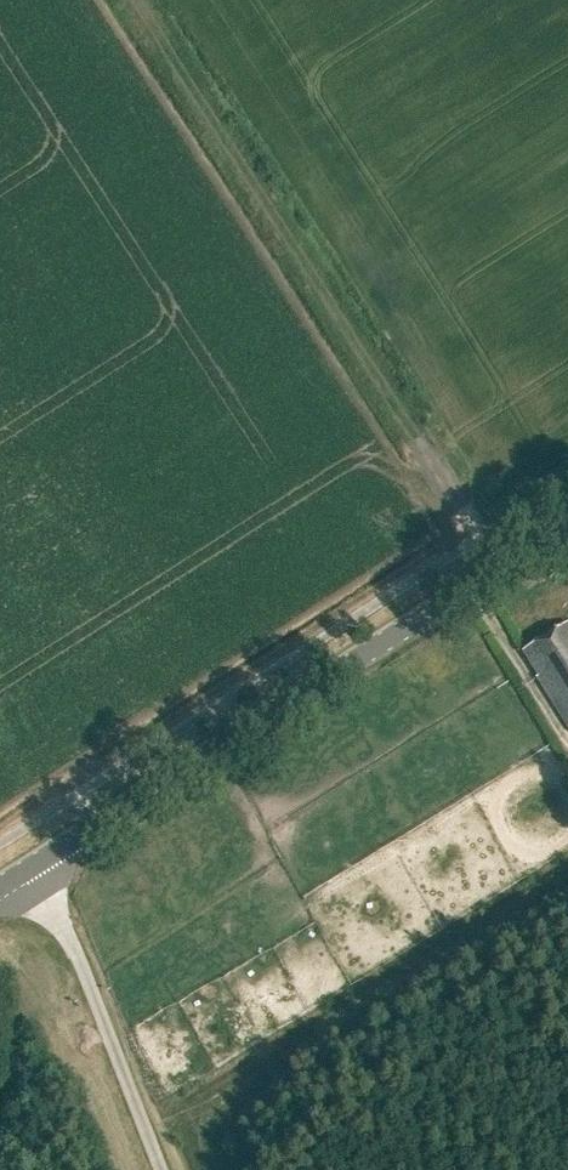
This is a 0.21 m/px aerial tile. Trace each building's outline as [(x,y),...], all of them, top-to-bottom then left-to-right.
[(524,648),(540,674),(537,675),(567,726),(567,621),(524,648)]
